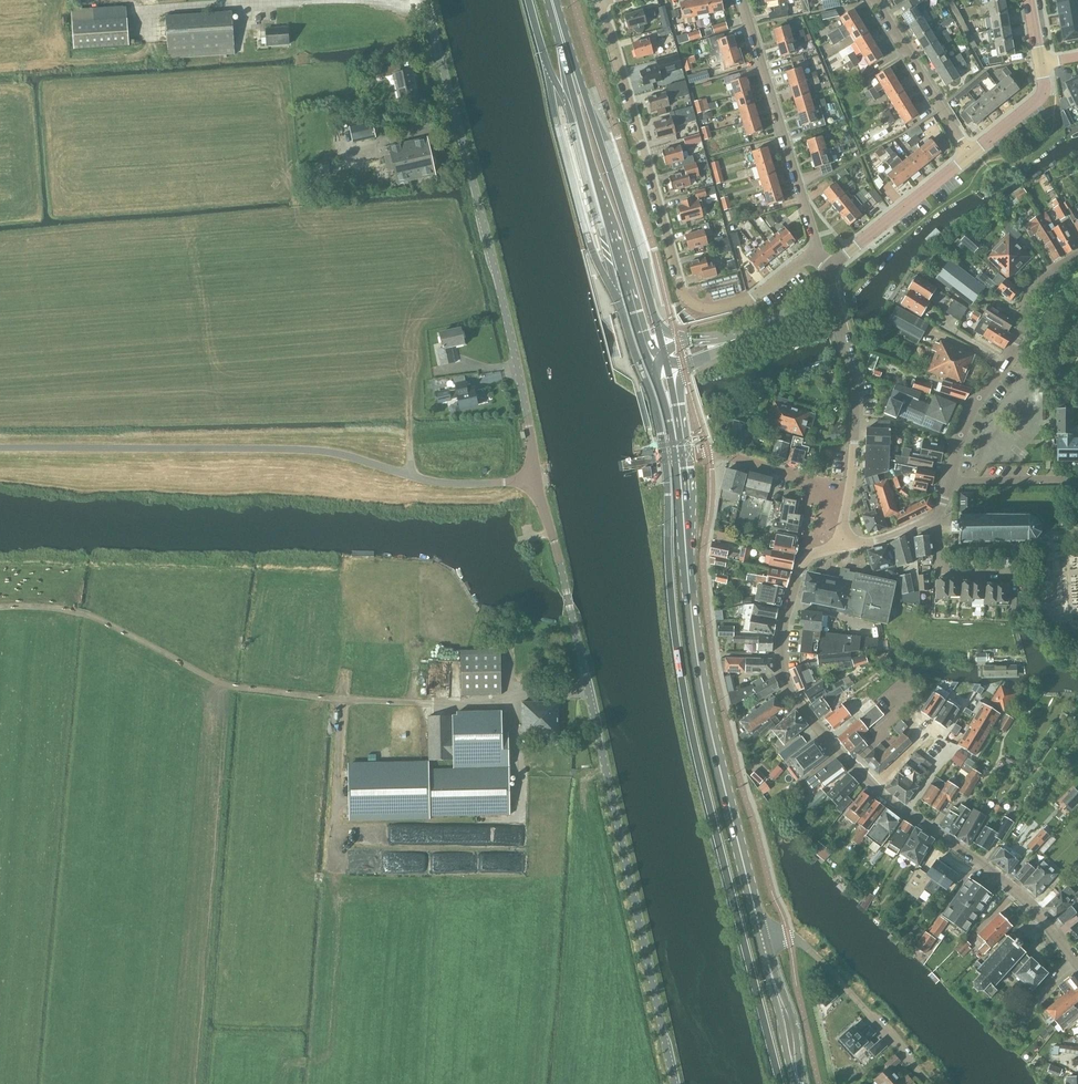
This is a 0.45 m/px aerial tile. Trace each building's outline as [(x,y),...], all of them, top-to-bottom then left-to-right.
[(707,0),(703,0),(693,2),(696,18),(710,15),(707,0)] [(710,15),(723,13),(721,0),(707,0),(710,15)] [(779,1),(778,0),(757,0),(759,8),(766,7),(765,4),(779,1)] [(779,1),(779,7),(782,18),(788,17),(787,11),(785,0),(778,0),(779,1)] [(804,14),(810,13),(808,0),(801,0),(804,14)] [(823,3),(824,10),(840,7),(839,0),(830,0),(831,2),(823,3)] [(922,4),(923,3),(921,0),(914,0),(913,0),(904,6),(908,12),(902,16),(909,28),(923,19),(929,16),(935,12),(932,7),(926,10),(922,4)] [(958,10),(953,0),(947,0),(953,12),(958,10)] [(990,18),(1006,15),(1003,1),(987,4),(990,18)] [(1058,4),(1060,16),(1077,13),(1077,1),(1058,4)] [(682,20),(696,18),(693,2),(679,5),(682,20)] [(662,21),(668,20),(665,7),(659,9),(662,21)] [(770,20),(782,18),(779,7),(774,8),(775,13),(769,14),(770,20)] [(129,46),(128,19),(127,8),(71,12),(74,50),(129,46)] [(656,17),(654,10),(644,12),(643,12),(624,18),(628,30),(634,29),(638,34),(641,34),(644,32),(645,30),(645,27),(647,26),(645,18),(656,17)] [(958,10),(953,12),(960,25),(964,22),(965,22),(958,10)] [(831,41),(860,23),(853,11),(839,20),(843,26),(828,36),(831,41)] [(166,17),(169,59),(235,54),(232,12),(166,17)] [(935,12),(929,16),(932,21),(938,17),(935,12)] [(1060,16),(1062,27),(1061,27),(1061,28),(1077,25),(1077,13),(1060,16)] [(992,30),(1008,28),(1006,15),(990,18),(992,30)] [(944,28),(954,22),(952,18),(941,24),(944,28)] [(916,40),(930,31),(923,19),(909,28),(916,40)] [(964,22),(960,25),(967,37),(971,34),(965,22),(964,22)] [(714,33),(728,29),(726,23),(713,27),(714,33)] [(860,23),(831,41),(834,46),(849,37),(854,44),(868,35),(860,23)] [(1061,28),(1062,29),(1064,41),(1068,40),(1069,43),(1077,41),(1077,39),(1077,25),(1061,28)] [(659,38),(672,34),(670,27),(657,31),(659,38)] [(777,45),(792,40),(788,27),(772,32),(777,45)] [(267,30),(268,46),(289,44),(288,28),(267,30)] [(943,39),(949,36),(953,34),(949,28),(940,34),(943,39)] [(994,44),(1011,41),(1008,28),(992,30),(994,44)] [(700,31),(688,34),(690,41),(702,38),(700,31)] [(923,52),(937,43),(930,31),(916,40),(923,52)] [(677,37),(680,44),(689,41),(687,34),(677,37)] [(717,57),(737,51),(733,37),(726,39),(724,34),(709,38),(712,50),(710,51),(712,58),(716,57),(717,57)] [(971,34),(967,37),(973,49),(978,47),(971,34)] [(868,35),(854,44),(861,56),(875,47),(868,35)] [(952,41),(949,36),(943,39),(947,45),(952,41)] [(657,47),(655,39),(650,41),(649,40),(631,45),(636,60),(653,55),(651,48),(657,47)] [(792,40),(777,45),(781,59),(796,54),(792,40)] [(1011,41),(994,44),(991,44),(987,45),(988,51),(995,50),(997,57),(988,59),(989,67),(1002,64),(1001,57),(1013,55),(1011,41)] [(931,63),(945,55),(937,43),(923,52),(931,63)] [(875,47),(861,56),(869,68),(882,59),(875,47)] [(737,51),(717,57),(718,63),(723,62),(726,69),(741,65),(737,51)] [(851,61),(851,62),(857,58),(854,52),(848,56),(844,59),(847,64),(851,61)] [(961,54),(949,62),(945,55),(931,63),(938,75),(952,67),(958,63),(964,60),(961,54)] [(666,69),(676,66),(673,56),(661,60),(664,67),(659,68),(658,68),(640,73),(644,87),(662,82),(661,76),(667,74),(666,69)] [(685,67),(692,65),(692,64),(697,62),(695,56),(683,60),(685,67)] [(817,57),(811,59),(813,67),(820,65),(817,57)] [(857,58),(851,62),(854,66),(860,63),(857,58)] [(964,60),(958,63),(961,68),(967,65),(964,60)] [(400,100),(418,96),(412,71),(402,71),(400,64),(381,68),(383,77),(394,75),(400,100)] [(952,67),(938,75),(946,88),(960,80),(952,67)] [(789,87),(805,83),(801,69),(785,74),(789,87)] [(997,87),(1008,100),(1018,91),(1011,82),(1014,79),(1005,69),(1002,71),(1007,79),(997,87)] [(872,96),(878,93),(882,90),(896,82),(889,70),(875,78),(879,85),(869,91),(872,96)] [(690,84),(710,78),(708,71),(688,76),(690,84)] [(975,81),(978,85),(990,75),(986,71),(975,81)] [(732,98),(734,97),(750,93),(745,79),(742,80),(740,74),(724,79),(726,85),(730,84),(732,91),(730,91),(732,98)] [(1060,100),(1061,105),(1062,112),(1070,108),(1076,105),(1077,108),(1077,78),(1071,82),(1067,84),(1069,90),(1063,94),(1065,97),(1060,100)] [(794,101),(809,96),(807,88),(819,84),(817,79),(811,81),(805,83),(789,87),(794,101)] [(690,95),(686,81),(667,86),(669,93),(647,100),(651,113),(670,107),(668,101),(690,95)] [(978,85),(975,81),(964,89),(968,93),(978,85)] [(889,102),(903,94),(896,82),(882,90),(889,102)] [(987,95),(997,108),(1008,100),(997,87),(987,95)] [(958,102),(968,93),(964,89),(954,98),(958,102)] [(738,111),(754,106),(750,93),(734,97),(732,98),(734,103),(736,103),(738,111)] [(878,93),(872,96),(875,101),(881,98),(878,93)] [(897,114),(911,106),(903,94),(889,102),(897,114)] [(977,103),(987,117),(997,108),(987,95),(977,103)] [(798,114),(813,109),(809,96),(794,101),(798,114)] [(696,109),(709,105),(707,99),(695,102),(696,109)] [(820,107),(827,105),(825,99),(818,101),(820,107)] [(987,117),(977,103),(974,99),(963,108),(966,112),(960,116),(968,125),(972,121),(976,126),(987,117)] [(709,105),(696,109),(698,114),(710,111),(709,105)] [(658,140),(680,134),(678,126),(697,121),(693,106),(669,113),(671,120),(654,125),(658,140)] [(742,124),(758,120),(754,106),(738,111),(742,124)] [(911,106),(897,114),(904,126),(918,118),(911,106)] [(813,109),(798,114),(802,128),(818,123),(813,109)] [(887,120),(893,117),(889,111),(884,115),(887,120)] [(893,117),(887,120),(890,125),(896,121),(893,117)] [(758,120),(742,124),(746,138),(762,133),(758,120)] [(351,126),(355,142),(378,137),(375,121),(351,126)] [(703,135),(711,133),(709,126),(702,128),(703,135)] [(912,139),(916,145),(921,141),(917,136),(922,132),(919,127),(908,134),(912,139)] [(711,133),(703,135),(705,141),(712,138),(711,133)] [(686,146),(702,141),(700,135),(684,139),(686,146)] [(436,175),(427,138),(389,146),(398,184),(436,175)] [(811,156),(826,152),(822,138),(807,142),(811,156)] [(911,148),(916,145),(912,139),(907,143),(911,148)] [(920,149),(930,162),(941,153),(931,140),(920,149)] [(833,150),(840,148),(838,141),(831,143),(833,150)] [(685,153),(684,147),(680,148),(680,147),(662,153),(666,166),(672,165),(673,170),(695,164),(693,157),(684,159),(682,153),(685,153)] [(875,152),(879,158),(886,153),(882,147),(875,152)] [(833,150),(826,152),(811,156),(815,170),(833,164),(831,156),(841,152),(840,148),(833,150)] [(930,162),(920,149),(909,158),(919,170),(930,162)] [(756,168),(771,163),(767,150),(752,154),(756,168)] [(919,170),(909,158),(904,162),(900,157),(899,158),(895,153),(890,156),(908,179),(919,170)] [(897,188),(908,179),(890,156),(885,161),(890,166),(889,166),(893,171),(887,175),(897,188)] [(715,178),(723,176),(719,161),(711,163),(715,178)] [(314,163),(314,177),(324,176),(324,171),(330,171),(329,163),(314,163)] [(760,181),(775,176),(771,163),(756,168),(760,181)] [(673,192),(691,187),(689,180),(700,177),(696,164),(683,168),(685,173),(669,178),(673,192)] [(373,166),(356,170),(360,189),(377,185),(373,166)] [(723,176),(715,178),(717,185),(725,182),(723,176)] [(764,194),(779,190),(775,176),(760,181),(764,194)] [(849,190),(855,186),(851,181),(845,185),(849,190)] [(831,205),(843,195),(834,184),(822,194),(831,205)] [(715,186),(708,188),(710,195),(717,193),(715,186)] [(877,204),(882,200),(874,189),(868,193),(877,204)] [(701,201),(700,198),(706,197),(704,190),(695,193),(696,199),(697,199),(698,202),(693,204),(692,201),(682,204),(683,206),(678,208),(680,216),(679,217),(681,222),(682,222),(682,224),(703,218),(701,209),(703,208),(701,201)] [(779,190),(764,194),(768,208),(783,203),(779,190)] [(1027,196),(1023,190),(1014,197),(1017,202),(1027,196)] [(858,201),(864,197),(860,192),(854,196),(858,201)] [(840,216),(852,206),(843,195),(831,205),(840,216)] [(1070,215),(1064,203),(1063,204),(1058,196),(1053,199),(1058,206),(1054,209),(1061,221),(1070,216),(1070,215)] [(723,205),(730,203),(728,197),(721,199),(723,205)] [(864,197),(858,201),(862,206),(867,201),(864,197)] [(1070,215),(1070,216),(1072,220),(1076,218),(1070,208),(1072,207),(1068,201),(1064,203),(1070,215)] [(852,206),(840,216),(849,227),(861,217),(852,206)] [(771,228),(779,222),(773,215),(765,221),(771,228)] [(1047,226),(1048,226),(1041,215),(1030,222),(1031,222),(1023,227),(1031,239),(1038,234),(1055,262),(1065,256),(1047,226)] [(767,223),(761,216),(756,221),(761,228),(767,223)] [(1065,256),(1077,249),(1077,248),(1064,223),(1055,228),(1052,223),(1048,226),(1047,226),(1065,256)] [(689,251),(700,248),(708,246),(706,238),(711,236),(708,224),(701,226),(702,232),(685,237),(689,251)] [(1010,281),(1033,257),(1023,248),(1016,241),(1022,235),(1010,224),(1004,230),(1008,234),(994,248),(992,250),(993,252),(987,258),(1010,281)] [(775,236),(786,249),(795,242),(784,229),(775,236)] [(974,254),(979,248),(983,244),(969,232),(960,241),(974,254)] [(734,248),(741,246),(738,233),(731,234),(734,248)] [(786,249),(775,236),(766,244),(776,257),(786,249)] [(715,250),(730,246),(728,238),(713,242),(715,250)] [(776,257),(766,244),(756,252),(767,265),(776,257)] [(730,246),(715,250),(717,256),(732,252),(730,246)] [(767,265),(756,252),(747,259),(758,272),(767,265)] [(707,266),(705,260),(689,264),(692,277),(702,275),(704,281),(717,277),(713,264),(707,266)] [(727,262),(730,272),(737,270),(734,260),(727,262)] [(972,306),(985,288),(950,261),(936,278),(972,306)] [(992,281),(981,272),(976,279),(995,294),(997,291),(1011,302),(1019,291),(998,274),(992,281)] [(908,290),(930,304),(930,303),(928,302),(937,289),(917,276),(916,277),(914,278),(912,281),(912,284),(908,290)] [(930,304),(908,290),(910,291),(906,297),(904,298),(901,301),(902,304),(901,304),(921,317),(930,304)] [(954,317),(961,304),(955,300),(947,313),(954,317)] [(961,304),(954,317),(961,321),(968,308),(961,304)] [(920,341),(929,324),(897,307),(888,323),(920,341)] [(1014,322),(989,307),(983,316),(1009,331),(1014,322)] [(981,315),(974,311),(971,316),(978,320),(981,315)] [(1013,335),(991,322),(983,317),(974,332),(976,332),(1004,350),(1013,335)] [(452,347),(465,344),(461,329),(440,334),(444,349),(438,350),(441,365),(455,362),(452,347)] [(975,356),(940,341),(939,344),(937,343),(934,351),(936,352),(928,372),(962,386),(975,356)] [(880,379),(882,373),(875,371),(873,377),(880,379)] [(456,389),(436,394),(439,402),(458,398),(460,409),(479,405),(475,391),(468,392),(465,377),(454,378),(456,389)] [(930,394),(932,386),(915,380),(913,389),(930,394)] [(965,400),(972,390),(943,381),(939,392),(965,400)] [(895,416),(896,415),(940,433),(943,424),(947,425),(956,404),(935,395),(930,405),(918,400),(921,393),(895,386),(890,400),(885,411),(895,416)] [(791,433),(797,409),(775,403),(769,426),(791,433)] [(797,409),(791,433),(803,436),(806,427),(812,429),(816,415),(797,409)] [(1073,435),(1073,426),(1073,410),(1057,410),(1057,435),(1058,435),(1073,435)] [(889,462),(890,456),(890,454),(890,447),(891,422),(879,421),(878,429),(867,429),(866,445),(868,445),(867,470),(865,471),(868,478),(865,479),(865,480),(889,472),(889,462)] [(1058,435),(1058,461),(1077,461),(1077,426),(1073,426),(1073,435),(1058,435)] [(782,438),(784,434),(779,433),(777,441),(773,456),(786,460),(790,444),(780,442),(781,438),(782,438)] [(813,463),(815,449),(802,446),(804,440),(794,437),(790,448),(792,449),(788,464),(797,466),(797,467),(803,469),(805,462),(813,463)] [(901,459),(890,456),(889,462),(909,466),(909,464),(932,468),(933,464),(940,465),(944,448),(923,443),(921,445),(920,449),(922,451),(921,457),(911,455),(911,452),(903,450),(901,459)] [(933,486),(936,471),(891,462),(891,465),(896,478),(907,473),(916,475),(913,488),(926,491),(927,485),(933,486)] [(651,467),(642,469),(644,478),(652,477),(651,467)] [(738,503),(743,486),(745,480),(746,475),(727,470),(721,490),(722,490),(721,498),(738,503)] [(889,472),(865,480),(867,484),(872,483),(884,519),(894,516),(898,527),(933,509),(934,506),(930,498),(899,513),(888,480),(892,479),(889,472)] [(747,486),(743,486),(738,503),(744,504),(747,496),(767,501),(769,493),(772,479),(750,473),(747,486)] [(887,528),(884,519),(872,483),(867,484),(864,485),(866,492),(863,493),(865,499),(863,500),(867,514),(862,516),(868,535),(887,528)] [(961,494),(961,515),(962,515),(962,516),(973,516),(973,494),(961,494)] [(773,502),(770,516),(767,528),(798,534),(802,516),(801,515),(795,514),(798,501),(784,498),(783,503),(773,502)] [(962,515),(961,515),(960,515),(960,524),(952,525),(951,534),(960,534),(959,544),(1028,542),(1036,540),(1041,533),(1041,525),(1037,519),(1029,517),(1014,516),(1014,510),(1004,510),(1005,516),(973,516),(962,516),(962,515)] [(766,529),(767,528),(770,516),(762,514),(758,527),(766,529)] [(735,536),(717,532),(715,540),(734,544),(735,536)] [(769,548),(773,549),(773,550),(796,554),(796,552),(797,552),(798,552),(799,551),(799,550),(800,550),(800,549),(799,548),(799,547),(798,547),(797,547),(798,545),(797,545),(798,536),(777,532),(775,542),(771,541),(769,548)] [(898,568),(913,564),(909,549),(911,549),(908,537),(905,536),(891,543),(898,568)] [(918,563),(923,562),(922,557),(933,556),(931,536),(915,538),(918,563)] [(713,542),(710,555),(711,555),(727,559),(727,560),(739,562),(748,564),(751,550),(742,548),(740,555),(729,553),(730,546),(713,542)] [(875,571),(893,565),(888,547),(869,552),(875,571)] [(793,570),(796,556),(764,549),(762,555),(771,557),(769,566),(793,570)] [(726,567),(727,561),(716,559),(715,565),(726,567)] [(890,579),(899,576),(896,567),(887,569),(887,570),(885,571),(887,579),(890,578),(890,579)] [(756,582),(763,583),(787,587),(791,574),(769,569),(767,577),(745,574),(744,580),(756,582)] [(897,582),(870,576),(841,570),(839,578),(828,576),(828,579),(808,575),(803,601),(837,607),(837,612),(861,619),(880,623),(888,625),(897,582)] [(920,591),(920,592),(915,592),(910,574),(898,577),(902,595),(903,595),(902,602),(920,608),(920,591)] [(727,584),(729,577),(718,575),(716,582),(727,584)] [(920,592),(920,591),(921,591),(926,591),(929,591),(928,575),(919,576),(920,592)] [(961,583),(962,579),(939,578),(939,580),(936,580),(936,599),(948,600),(949,596),(960,597),(960,602),(973,603),(973,599),(984,600),(984,605),(997,605),(997,602),(1009,603),(1010,584),(987,583),(987,586),(985,586),(986,581),(973,581),(963,581),(963,583),(961,583)] [(785,588),(763,583),(758,602),(781,607),(785,588)] [(1021,612),(1022,598),(1013,598),(1012,612),(1021,612)] [(761,617),(776,620),(778,609),(754,604),(748,605),(745,619),(751,620),(760,621),(761,617)] [(716,620),(724,620),(723,611),(716,611),(716,617),(716,620)] [(817,656),(851,652),(877,650),(879,639),(820,632),(822,614),(803,611),(801,625),(804,625),(800,653),(817,656)] [(774,636),(776,620),(761,617),(760,621),(751,620),(749,631),(774,636)] [(734,637),(733,643),(759,643),(758,652),(773,652),(773,638),(759,637),(734,637)] [(461,650),(461,675),(462,695),(502,695),(501,650),(461,650)] [(852,668),(851,659),(851,652),(817,656),(818,663),(809,663),(800,666),(790,671),(799,692),(811,686),(822,679),(822,678),(852,668)] [(865,656),(851,659),(852,668),(867,663),(865,656)] [(774,673),(773,659),(726,658),(725,672),(745,673),(774,673)] [(980,680),(1020,680),(1020,668),(980,668),(980,680)] [(755,689),(753,685),(729,694),(732,707),(756,693),(760,700),(780,689),(775,678),(764,684),(755,689)] [(755,689),(764,684),(761,678),(752,683),(753,685),(755,689)] [(812,703),(845,683),(843,680),(828,687),(824,681),(805,693),(812,703)] [(822,697),(809,707),(819,719),(831,709),(833,707),(833,708),(843,702),(839,695),(844,692),(855,685),(853,681),(846,685),(845,683),(822,697)] [(1005,711),(1014,695),(1002,687),(992,703),(1005,711)] [(922,712),(934,719),(946,699),(935,692),(922,712)] [(757,731),(769,721),(768,720),(783,709),(775,698),(740,722),(746,731),(740,735),(745,742),(750,737),(757,731)] [(863,713),(875,704),(871,699),(859,708),(863,713)] [(936,721),(947,728),(960,708),(949,701),(936,721)] [(523,738),(560,737),(559,702),(522,703),(523,738)] [(966,708),(972,712),(975,708),(969,704),(966,708)] [(983,704),(976,715),(993,725),(1000,714),(983,704)] [(835,730),(852,716),(842,705),(825,719),(835,730)] [(876,705),(860,719),(868,729),(885,716),(876,705)] [(964,712),(970,716),(972,712),(966,708),(964,712)] [(778,738),(802,719),(796,711),(772,731),(778,738)] [(452,716),(452,760),(453,769),(509,768),(509,732),(503,733),(502,712),(458,713),(458,716),(452,716)] [(912,730),(919,723),(909,713),(893,729),(900,736),(908,727),(912,730)] [(1005,732),(1013,719),(1005,714),(997,727),(1005,732)] [(976,715),(970,725),(987,735),(993,725),(976,715)] [(430,760),(452,760),(452,716),(429,716),(430,760)] [(802,719),(778,738),(784,746),(808,726),(802,719)] [(869,730),(868,729),(860,719),(838,738),(854,759),(868,746),(861,737),(869,730)] [(771,720),(769,721),(757,731),(762,737),(775,725),(771,720)] [(953,728),(959,732),(962,728),(956,724),(953,728)] [(970,725),(964,735),(981,745),(987,735),(970,725)] [(950,733),(957,737),(959,732),(953,728),(950,733)] [(878,775),(912,743),(904,735),(887,750),(880,743),(875,749),(864,760),(878,775)] [(964,735),(958,746),(975,756),(981,745),(964,735)] [(782,762),(792,754),(807,742),(802,736),(778,755),(782,762)] [(803,777),(828,757),(815,740),(790,759),(803,777)] [(920,765),(928,771),(932,765),(915,752),(910,758),(920,765)] [(962,766),(966,761),(967,759),(958,752),(951,761),(961,767),(962,766)] [(825,788),(846,772),(836,760),(806,782),(812,790),(822,783),(825,788)] [(972,765),(966,761),(962,766),(968,771),(972,765)] [(428,762),(348,763),(349,822),(430,820),(430,816),(510,815),(509,768),(453,769),(429,770),(428,762)] [(915,771),(906,765),(886,790),(898,799),(902,793),(898,790),(901,786),(903,787),(915,771)] [(920,765),(919,765),(915,771),(903,787),(901,786),(898,790),(902,793),(898,799),(905,805),(930,772),(928,771),(920,765)] [(968,798),(982,775),(972,769),(958,792),(968,798)] [(755,770),(750,776),(758,783),(763,777),(755,770)] [(841,813),(850,804),(853,801),(848,796),(859,785),(848,774),(827,795),(826,796),(827,796),(837,807),(836,808),(841,813)] [(931,807),(946,783),(936,777),(931,785),(921,800),(931,807)] [(946,783),(931,807),(940,812),(947,801),(951,803),(959,789),(947,782),(946,783)] [(1062,801),(1071,811),(1077,804),(1077,792),(1074,788),(1062,801)] [(826,796),(827,795),(821,789),(813,797),(812,796),(801,807),(808,814),(827,796),(826,796)] [(852,805),(844,816),(855,825),(860,818),(874,801),(863,792),(852,805)] [(863,840),(866,836),(869,832),(867,831),(885,807),(876,801),(858,823),(863,828),(853,841),(859,846),(863,840)] [(971,811),(961,805),(958,809),(954,806),(950,811),(949,811),(940,826),(939,825),(938,826),(955,837),(955,836),(954,836),(971,811)] [(998,817),(1003,809),(997,805),(992,812),(998,817)] [(869,832),(866,836),(873,842),(894,815),(886,809),(874,824),(874,825),(869,832)] [(969,846),(986,816),(974,809),(957,839),(969,846)] [(894,815),(873,842),(881,848),(902,821),(894,815)] [(1002,841),(1015,823),(1007,818),(1005,823),(1002,821),(995,832),(986,826),(975,844),(988,852),(996,838),(1002,841)] [(897,855),(914,828),(903,821),(886,848),(897,855)] [(918,866),(935,840),(916,827),(900,854),(918,866)] [(1042,829),(1027,846),(1034,853),(1050,836),(1042,829)] [(824,861),(832,852),(818,841),(811,850),(824,861)] [(1009,875),(1019,862),(1000,848),(990,861),(1009,875)] [(873,865),(882,854),(878,851),(874,856),(873,856),(869,862),(873,865)] [(914,873),(907,885),(904,890),(918,899),(931,880),(946,891),(957,875),(937,861),(927,875),(920,870),(915,871),(914,873)] [(1035,870),(1023,885),(1022,886),(1036,898),(1042,892),(1044,893),(1051,885),(1050,884),(1058,874),(1049,866),(1043,861),(1039,867),(1038,866),(1035,870)] [(1023,885),(1035,870),(1028,863),(1015,878),(1023,885)] [(907,885),(914,873),(909,870),(902,881),(907,885)] [(967,932),(993,895),(969,878),(943,915),(967,932)] [(1074,899),(1076,898),(1072,893),(1070,896),(1069,894),(1066,897),(1062,892),(1045,907),(1056,920),(1058,918),(1076,902),(1074,899)] [(866,910),(875,896),(868,893),(861,905),(866,910)] [(1058,918),(1063,925),(1066,922),(1077,912),(1077,895),(1076,898),(1074,899),(1076,902),(1058,918)] [(986,953),(991,948),(1013,926),(1000,914),(978,936),(985,943),(981,947),(986,953)] [(948,922),(942,918),(931,933),(937,938),(948,922)] [(1070,928),(1073,932),(1071,933),(1075,939),(1077,937),(1077,938),(1077,922),(1070,928)] [(924,932),(916,926),(910,932),(918,939),(924,932)] [(925,954),(936,939),(926,932),(915,947),(925,954)] [(1009,971),(1026,954),(1027,953),(1020,947),(1022,944),(1011,934),(1009,936),(1008,936),(1007,937),(1008,938),(976,972),(979,975),(973,982),(973,988),(978,992),(984,992),(990,998),(997,990),(994,987),(1009,971)] [(971,946),(965,941),(955,951),(962,957),(970,949),(969,948),(971,946)] [(1026,954),(1009,971),(1032,991),(1048,974),(1031,958),(1030,959),(1027,956),(1028,955),(1026,954)] [(981,966),(977,962),(973,966),(977,970),(981,966)] [(1051,1024),(1054,1021),(1077,1002),(1077,979),(1074,974),(1058,986),(1064,994),(1045,1010),(1051,1017),(1046,1021),(1049,1025),(1051,1024)] [(1077,1017),(1077,1010),(1075,1006),(1056,1022),(1063,1030),(1077,1017)] [(999,1027),(1010,1015),(1005,1010),(994,1022),(999,1027)] [(1051,1024),(1049,1025),(1045,1029),(1049,1034),(1055,1028),(1051,1024)] [(853,1026),(839,1039),(854,1056),(865,1045),(875,1057),(887,1046),(881,1039),(874,1045),(869,1039),(876,1034),(870,1026),(861,1034),(853,1026)] [(1060,1046),(1059,1052),(1077,1055),(1077,1048),(1060,1046)] [(891,1070),(901,1061),(895,1055),(886,1064),(888,1067),(874,1081),(877,1083),(910,1083),(913,1081),(908,1075),(901,1081),(891,1070)]
